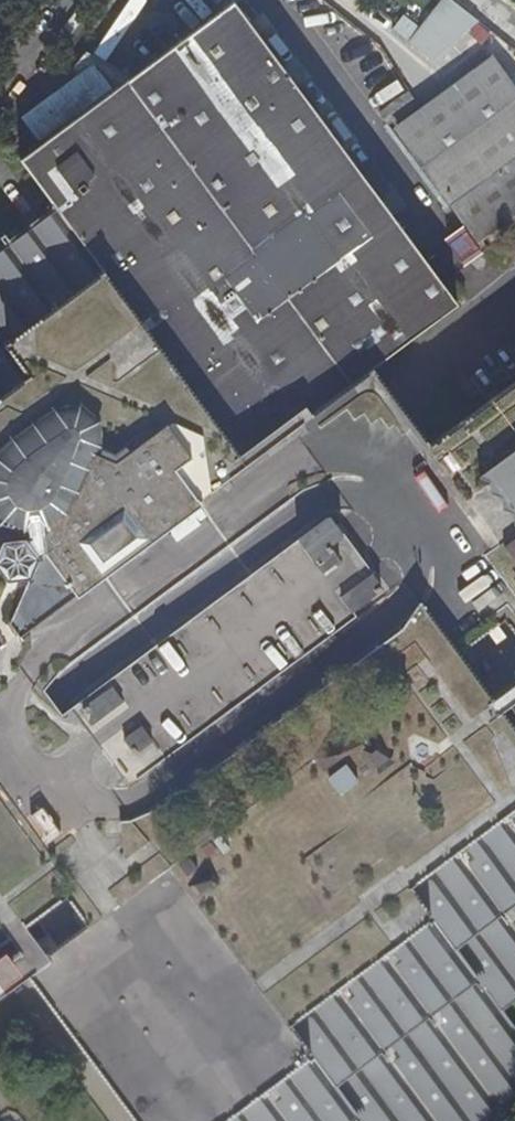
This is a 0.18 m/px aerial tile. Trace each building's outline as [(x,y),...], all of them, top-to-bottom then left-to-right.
[(404,14),(390,29),(431,67),(475,20),(453,0),(440,0),(417,25),(404,14)] [(237,2),(140,73),(135,77),(115,92),(82,116),(75,121),(71,115),(53,128),(39,138),(43,144),(22,160),(57,208),(131,309),(244,461),(287,429),(361,375),(371,368),(459,303),(434,269),(237,2)] [(83,77),(35,112),(26,119),(39,138),(53,128),(71,115),(75,121),(82,116),(115,92),(135,77),(92,54),(76,73),(83,77)] [(482,239),(514,216),(514,74),(508,79),(493,59),(401,127),(482,239)] [(388,125),(418,108),(409,92),(378,110),(388,125)] [(371,368),(361,375),(287,429),(244,461),(131,309),(57,208),(0,248),(0,992),(29,971),(140,1120),(480,1120),(514,1095),(514,1027),(502,1009),(514,1000),(514,382),(429,446),(371,368)]
